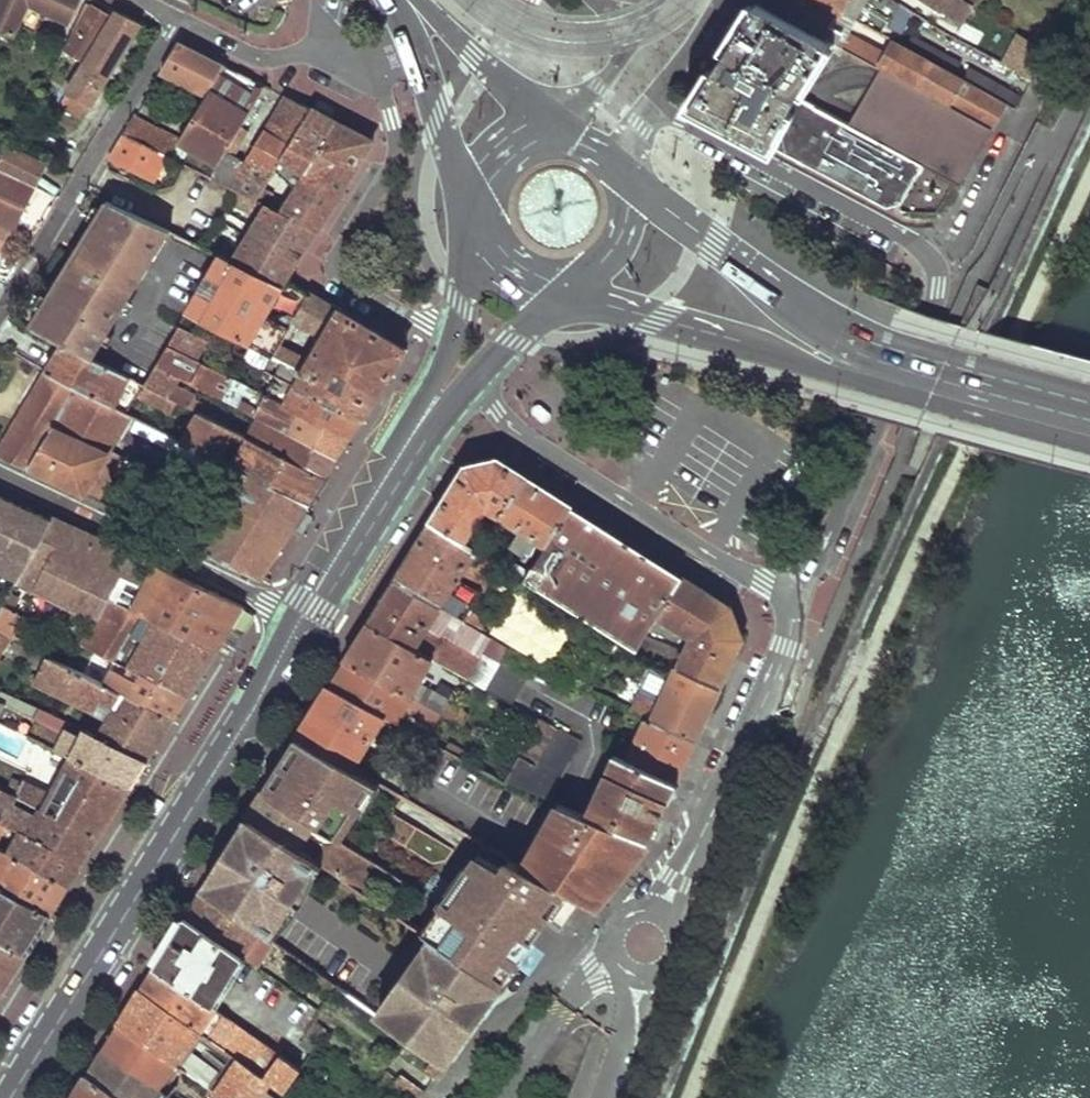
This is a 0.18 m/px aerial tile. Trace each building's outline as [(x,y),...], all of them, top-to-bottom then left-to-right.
[(77,0),(0,0),(0,29),(2,30),(0,35),(0,36),(9,40),(25,7),(28,1),(56,15),(67,20),(77,0)] [(988,127),(991,121),(1001,102),(908,51),(897,45),(893,52),(830,20),(836,11),(816,0),(755,0),(754,2),(824,40),(877,68),(988,127)] [(836,11),(856,22),(869,0),(816,0),(836,11)] [(961,19),(969,5),(962,0),(925,0),(933,6),(935,3),(961,19)] [(53,21),(56,15),(28,1),(25,7),(53,21)] [(720,56),(791,94),(824,40),(754,2),(720,56)] [(86,62),(110,19),(85,5),(78,19),(81,21),(67,50),(86,62)] [(92,105),(139,25),(113,13),(110,19),(86,62),(69,93),(92,105)] [(205,97),(224,66),(179,43),(161,71),(205,97)] [(999,63),(1027,79),(1035,62),(1010,45),(999,63)] [(697,107),(885,207),(899,201),(919,163),(844,123),(791,94),(720,56),(693,97),(697,107)] [(179,139),(179,141),(214,165),(240,124),(265,87),(224,66),(205,97),(179,139)] [(919,163),(958,184),(988,127),(877,68),(844,123),(919,163)] [(65,99),(68,94),(60,89),(54,100),(62,104),(65,99)] [(85,118),(92,105),(69,93),(68,94),(65,99),(62,104),(61,105),(85,118)] [(255,202),(311,110),(285,97),(243,163),(228,188),(231,189),(255,202)] [(265,207),(315,232),(371,140),(311,110),(255,202),(265,207)] [(179,141),(179,139),(134,116),(122,134),(164,155),(168,157),(179,141)] [(228,188),(243,163),(231,156),(248,129),(240,124),(214,165),(206,176),(228,188)] [(153,180),(164,155),(122,134),(109,155),(153,180)] [(42,164),(7,147),(0,164),(0,171),(32,186),(42,164)] [(32,186),(0,171),(0,221),(14,227),(32,186)] [(249,213),(255,202),(231,189),(225,200),(249,213)] [(168,233),(105,201),(28,326),(63,344),(90,358),(168,233)] [(285,280),(315,232),(265,207),(232,264),(279,288),(285,280)] [(217,257),(195,246),(120,373),(141,384),(143,385),(154,365),(167,343),(177,325),(185,312),(217,257)] [(293,321),(309,295),(285,280),(279,288),(232,264),(217,257),(185,312),(249,346),(243,358),(262,369),(269,357),(271,358),(278,346),(293,321)] [(361,419),(404,351),(309,295),(293,321),(324,338),(310,362),(278,346),(271,358),(281,364),(275,375),(293,385),(361,419)] [(195,357),(205,339),(177,325),(167,343),(195,357)] [(191,383),(204,362),(195,357),(167,343),(154,365),(177,377),(191,383)] [(135,394),(141,384),(120,373),(90,358),(63,344),(45,372),(125,412),(130,403),(135,394)] [(28,366),(0,350),(0,409),(28,366)] [(236,406),(247,385),(204,362),(191,383),(236,406)] [(248,439),(251,430),(193,401),(194,397),(172,386),(177,377),(154,365),(143,385),(176,402),(196,412),(234,432),(248,439)] [(82,495),(131,416),(125,412),(45,372),(0,446),(0,456),(82,495)] [(171,412),(176,402),(143,385),(141,384),(135,394),(171,412)] [(349,438),(361,419),(293,385),(285,405),(349,438)] [(337,458),(349,438),(285,405),(265,394),(255,416),(256,416),(288,432),(337,458)] [(176,439),(181,430),(130,403),(125,412),(131,416),(142,421),(176,439)] [(219,460),(234,432),(196,412),(181,441),(206,454),(219,460)] [(277,454),(288,432),(256,416),(251,430),(248,439),(277,454)] [(181,441),(176,439),(142,421),(138,430),(201,463),(206,454),(181,441)] [(324,479),(337,458),(288,432),(277,454),(324,479)] [(307,506),(324,479),(277,454),(248,439),(234,468),(307,506)] [(261,580),(307,506),(234,468),(219,460),(206,454),(201,463),(203,471),(219,481),(218,483),(233,492),(197,549),(261,580)] [(499,517),(524,477),(506,466),(497,460),(465,467),(447,495),(431,522),(464,543),(486,509),(499,517)] [(545,547),(570,507),(542,489),(524,477),(499,517),(516,528),(507,543),(517,550),(528,535),(545,547)] [(49,519),(40,515),(0,496),(0,556),(25,568),(49,519)] [(650,625),(681,578),(629,545),(570,507),(545,547),(523,581),(633,651),(650,625)] [(15,585),(4,602),(38,619),(50,600),(94,622),(83,642),(116,659),(121,649),(136,622),(140,616),(217,651),(230,631),(244,609),(238,606),(140,559),(65,523),(51,516),(49,519),(25,568),(18,579),(15,585)] [(488,558),(464,543),(431,522),(412,551),(394,580),(439,608),(476,630),(487,611),(473,602),(489,575),(481,570),(488,558)] [(25,568),(0,556),(0,571),(18,579),(25,568)] [(728,607),(681,578),(650,625),(678,642),(684,632),(691,637),(677,669),(722,692),(745,644),(728,607)] [(413,648),(439,608),(394,580),(381,602),(368,623),(413,648)] [(515,593),(502,616),(556,648),(570,625),(515,593)] [(0,608),(0,632),(8,636),(15,623),(24,628),(31,615),(4,602),(0,608)] [(202,675),(217,651),(140,616),(136,622),(149,630),(134,656),(121,649),(116,659),(127,665),(189,696),(202,675)] [(420,683),(433,659),(413,648),(368,623),(355,642),(344,661),(439,716),(458,726),(464,716),(445,706),(448,699),(420,683)] [(10,637),(8,636),(0,632),(0,653),(10,637)] [(484,688),(498,664),(448,634),(433,660),(484,688)] [(20,659),(28,646),(15,639),(12,646),(16,649),(13,656),(20,659)] [(162,739),(174,719),(115,689),(28,646),(20,659),(42,670),(35,681),(42,685),(48,681),(94,704),(97,696),(114,703),(95,734),(149,760),(162,739)] [(511,704),(533,664),(508,650),(498,664),(484,688),(511,704)] [(433,727),(439,716),(344,661),(336,672),(329,685),(384,716),(399,723),(406,711),(433,727)] [(181,709),(189,696),(127,665),(115,689),(174,719),(181,709)] [(708,719),(722,692),(677,669),(650,726),(695,747),(708,719)] [(352,763),(384,716),(329,685),(315,707),(300,731),(352,763)] [(140,774),(149,760),(95,734),(84,729),(81,735),(64,727),(61,734),(35,722),(28,735),(59,750),(132,787),(140,774)] [(684,768),(695,747),(650,726),(643,723),(623,765),(674,789),(684,768)] [(537,769),(558,730),(546,724),(525,763),(537,769)] [(546,800),(579,740),(558,730),(537,769),(525,763),(518,759),(506,783),(546,800)] [(337,838),(375,777),(352,763),(300,731),(282,760),(263,790),(337,838)] [(452,745),(448,751),(453,754),(457,747),(452,745)] [(117,811),(132,787),(59,750),(44,777),(52,783),(39,806),(102,836),(117,811)] [(660,817),(674,789),(623,765),(612,760),(584,817),(647,845),(660,817)] [(102,836),(39,806),(33,814),(11,801),(15,794),(12,792),(0,786),(0,835),(8,822),(22,829),(10,851),(74,881),(87,859),(102,836)] [(396,916),(399,912),(361,885),(367,876),(368,870),(361,861),(334,842),(337,838),(263,790),(255,805),(247,818),(321,866),(396,916)] [(584,817),(556,805),(539,841),(549,846),(564,853),(550,886),(564,895),(580,902),(599,911),(622,880),(647,845),(584,817)] [(224,855),(200,892),(257,934),(267,942),(321,866),(247,818),(224,855)] [(506,988),(552,923),(561,929),(580,902),(564,895),(550,886),(535,877),(485,846),(442,906),(445,908),(426,935),(437,943),(506,988)] [(564,853),(549,846),(535,877),(550,886),(564,853)] [(74,881),(10,851),(3,847),(0,853),(0,887),(53,913),(62,899),(74,881)] [(53,913),(0,887),(0,939),(28,953),(41,933),(53,913)] [(242,958),(257,934),(200,892),(192,905),(185,916),(242,958)] [(366,985),(390,950),(304,894),(281,929),(366,985)] [(217,997),(242,958),(185,916),(179,926),(159,959),(153,968),(221,1016),(234,1025),(298,1071),(316,1045),(305,1037),(303,1039),(300,1037),(295,1046),(274,1031),(270,1035),(217,997)] [(28,953),(0,939),(0,987),(5,990),(17,972),(28,953)] [(437,943),(380,1023),(433,1061),(442,1068),(447,1071),(506,988),(437,943)] [(206,1038),(221,1016),(153,968),(145,980),(139,990),(196,1032),(206,1038)] [(175,1065),(196,1032),(139,990),(128,1007),(118,1024),(175,1065)] [(297,1032),(305,1037),(310,1029),(312,1027),(304,1021),(297,1032)] [(168,1077),(175,1065),(118,1024),(109,1037),(102,1049),(158,1090),(170,1097),(178,1086),(168,1077)] [(282,1093),(298,1071),(234,1025),(223,1041),(261,1069),(258,1075),(270,1085),(282,1093)] [(158,1090),(102,1049),(94,1062),(86,1075),(120,1097),(153,1097),(158,1090)] [(270,1085),(258,1075),(234,1059),(212,1092),(221,1097),(271,1097),(264,1094),(270,1085)] [(432,1081),(442,1068),(433,1061),(423,1075),(432,1081)] [(198,1081),(201,1077),(195,1073),(192,1077),(198,1081)] [(86,1075),(74,1095),(72,1097),(120,1097),(86,1075)] [(212,1092),(201,1084),(197,1091),(206,1097),(221,1097),(212,1092)] [(187,1092),(178,1086),(170,1097),(182,1097),(187,1092)]
